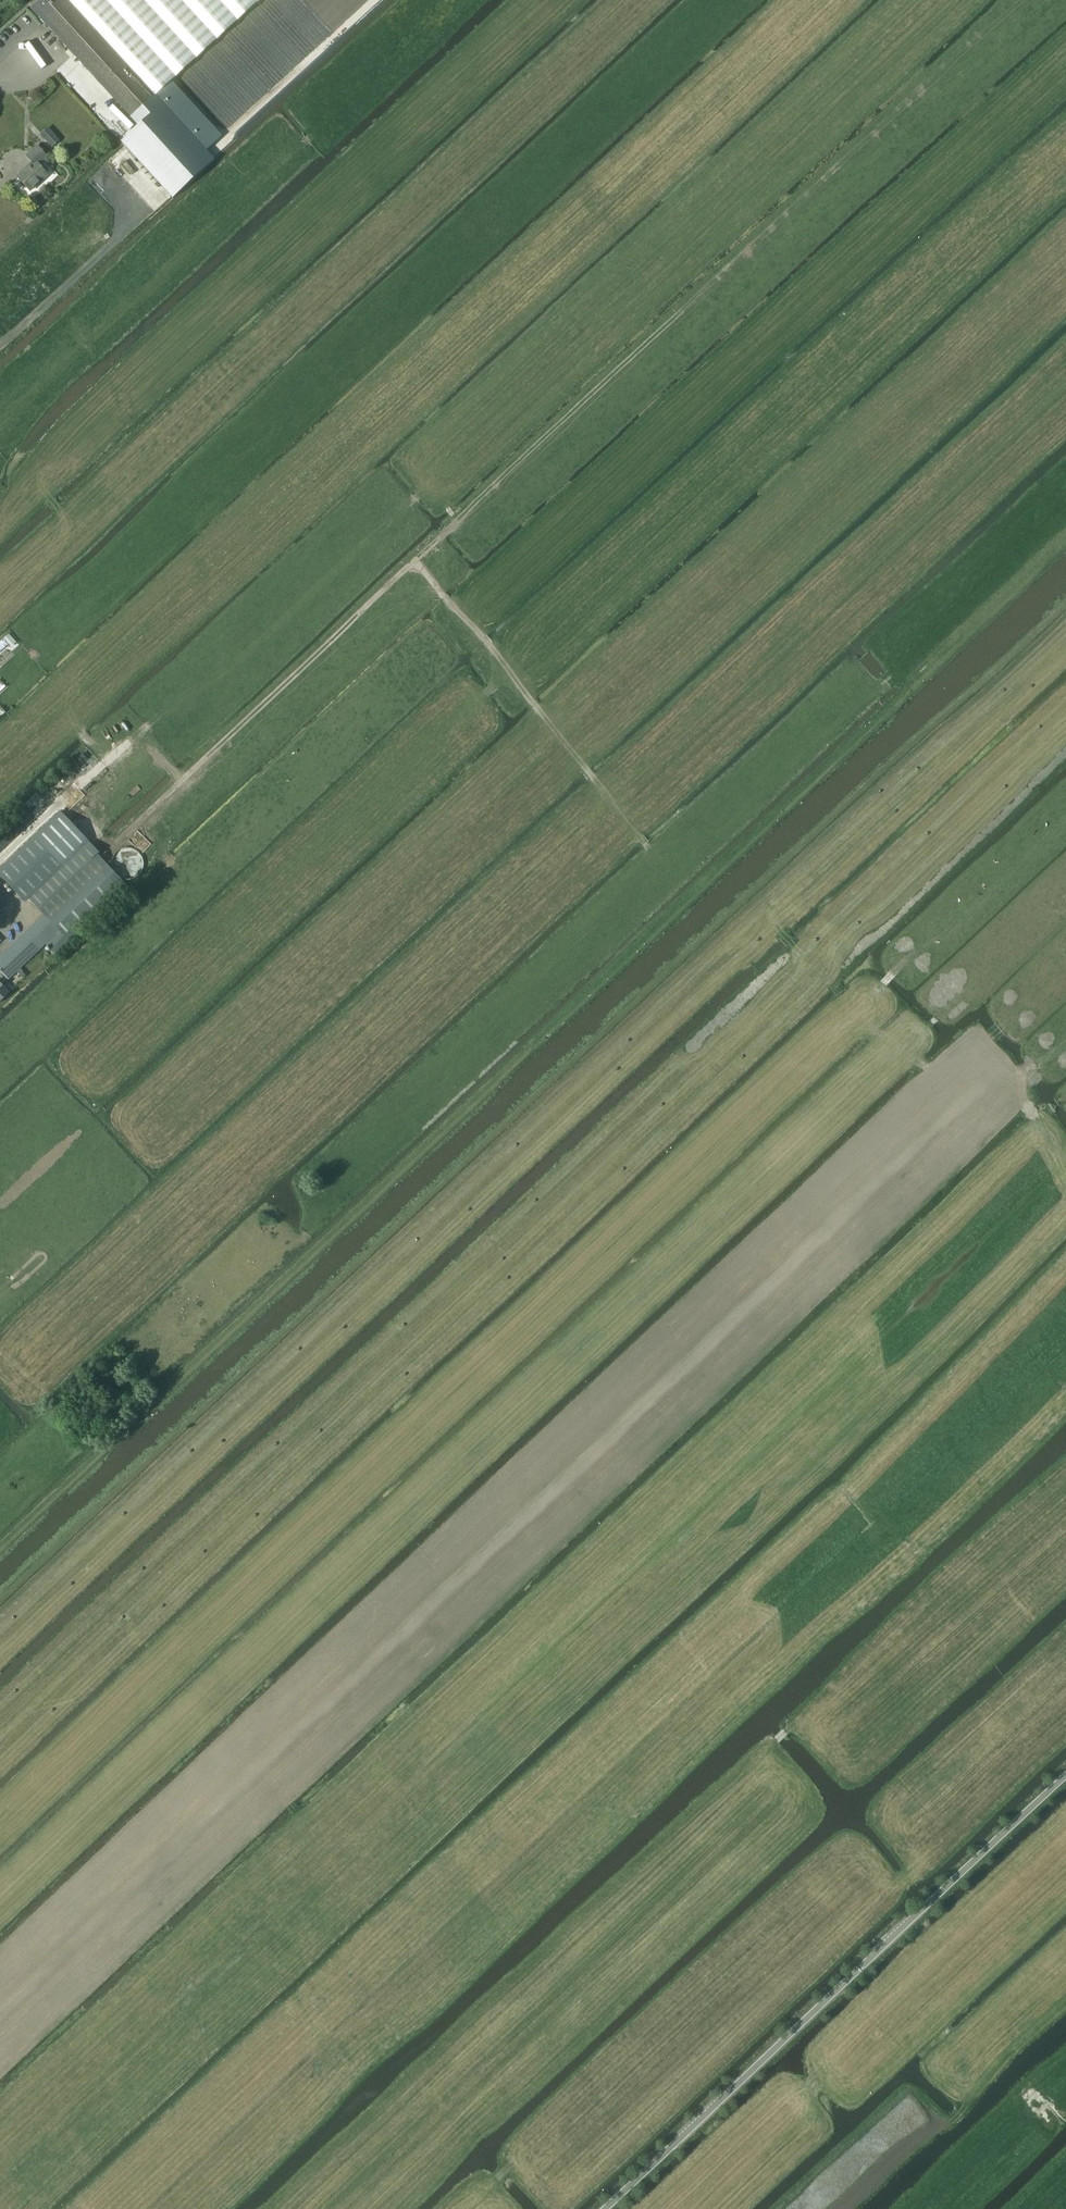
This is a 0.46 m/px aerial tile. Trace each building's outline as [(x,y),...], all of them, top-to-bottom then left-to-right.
[(31,7),(132,117),(156,95),(156,94),(260,0),(39,0),(31,7)] [(48,127),(40,134),(52,147),(60,140),(48,127)] [(29,190),(44,177),(48,174),(39,164),(48,157),(38,146),(28,155),(34,162),(18,176),(29,190)] [(10,633),(4,638),(13,647),(18,642),(10,633)] [(61,811),(34,836),(62,864),(82,845),(84,847),(90,841),(61,811)] [(33,836),(0,868),(0,881),(19,901),(60,864),(60,863),(33,836)] [(11,991),(3,982),(7,978),(9,979),(46,943),(56,953),(122,891),(92,860),(100,852),(90,841),(84,847),(29,898),(43,915),(0,956),(0,1001),(11,991)]
